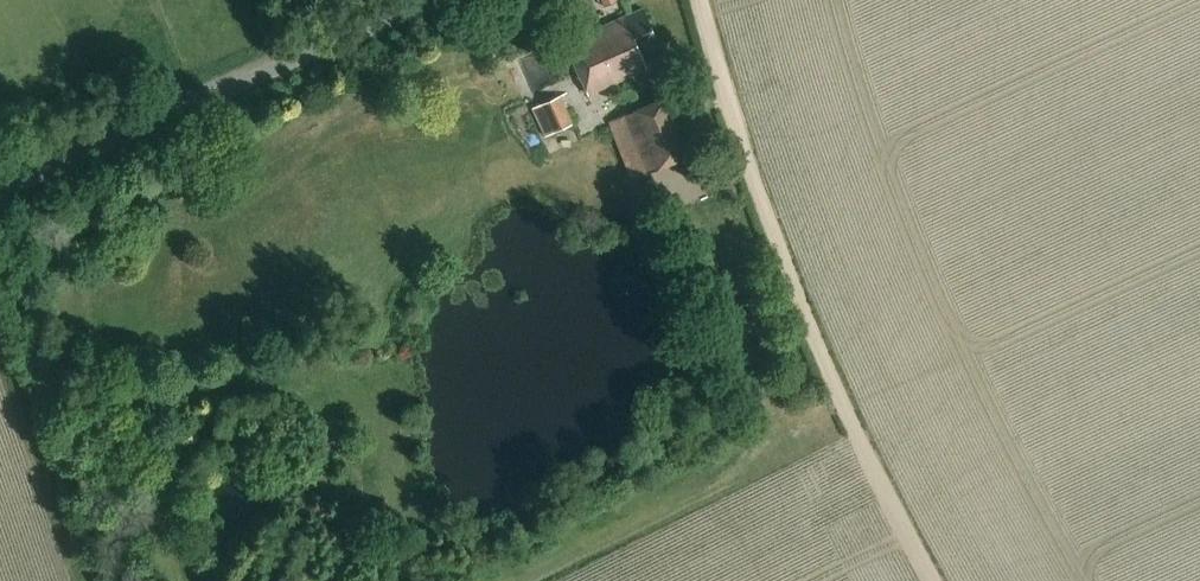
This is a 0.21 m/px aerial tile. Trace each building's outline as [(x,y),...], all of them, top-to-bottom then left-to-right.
[(639,56),(657,48),(642,12),(564,46),(586,97),(645,71),(639,56)] [(545,136),(573,123),(561,95),(532,108),(545,136)] [(629,114),(608,122),(630,180),(651,172),(629,114)]
